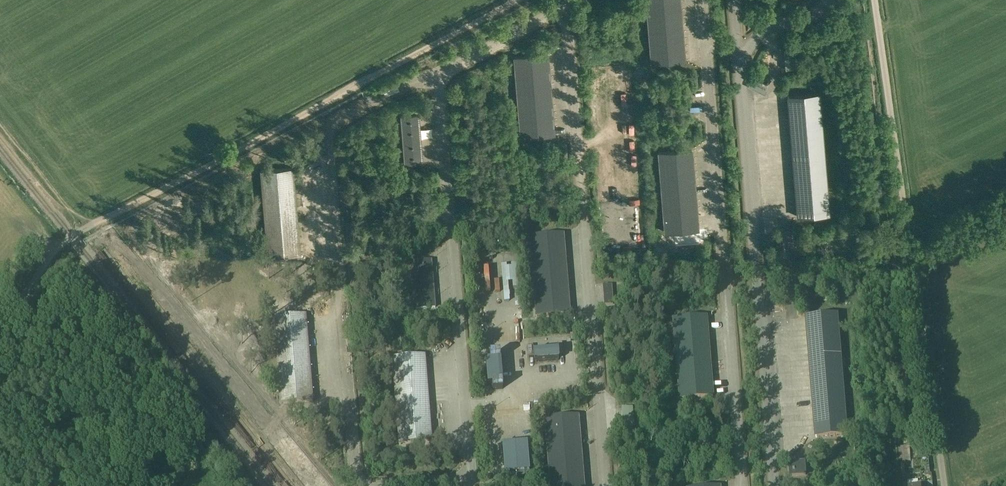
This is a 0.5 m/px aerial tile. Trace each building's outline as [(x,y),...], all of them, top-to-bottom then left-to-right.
[(686,60),(681,0),(646,0),(651,64),(686,60)] [(783,49),(785,69),(795,68),(794,48),(783,49)] [(513,57),(520,137),(555,134),(549,54),(513,57)] [(797,217),(830,214),(820,93),(787,96),(797,217)] [(404,164),(423,163),(419,115),(400,116),(404,164)] [(664,233),(699,230),(693,150),(658,152),(664,233)] [(267,257),(301,254),(294,167),(260,170),(267,257)] [(570,315),(564,234),(528,237),(534,318),(570,315)] [(416,310),(435,308),(431,260),(412,262),(416,310)] [(611,285),(602,286),(604,305),(613,304),(611,285)] [(815,438),(849,435),(838,314),(805,317),(815,438)] [(313,402),(306,316),(272,318),(279,404),(313,402)] [(678,400),(713,397),(706,317),(671,320),(678,400)] [(397,445),(432,442),(424,356),(391,359),(397,445)] [(631,407),(620,408),(622,429),(633,428),(631,407)] [(543,419),(548,485),(584,485),(578,416),(543,419)] [(790,477),(806,475),(805,461),(789,463),(790,477)]
